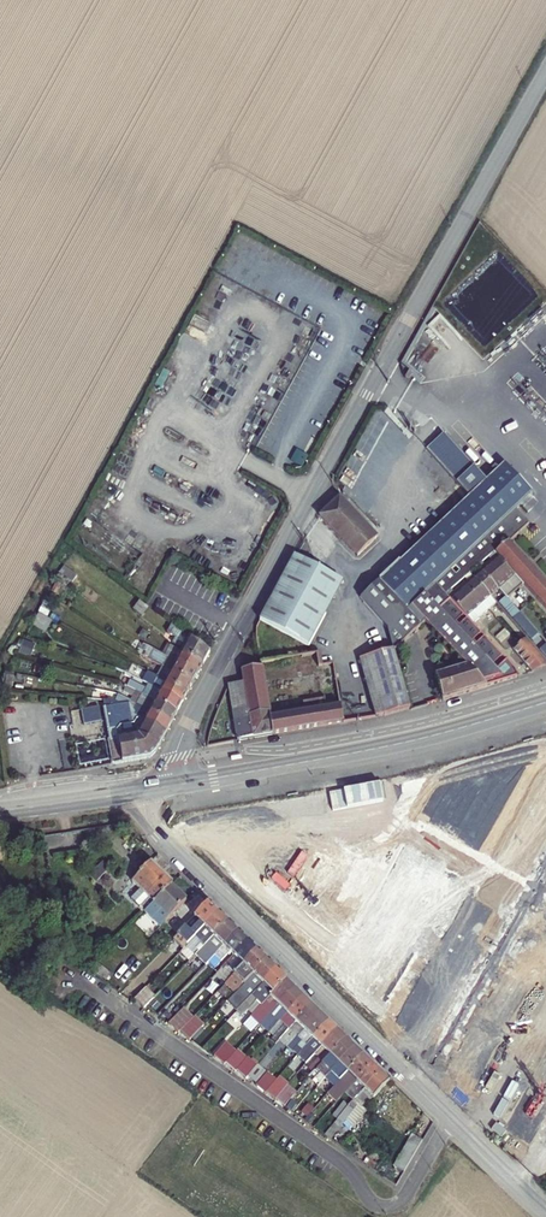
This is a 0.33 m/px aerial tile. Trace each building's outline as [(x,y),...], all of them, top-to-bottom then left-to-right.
[(438,701),(484,687),(469,670),(483,657),(437,610),(449,599),(446,596),(452,591),(477,568),(482,564),(488,558),(493,553),(496,550),(498,552),(505,546),(500,545),(491,535),(535,495),(507,465),(488,482),(433,421),(416,437),(469,497),(456,510),(358,599),(385,632),(391,651),(423,623),(465,667),(432,676),(438,701)] [(320,517),(328,526),(348,508),(340,499),(320,517)] [(348,508),(328,526),(338,537),(358,519),(348,508)] [(347,546),(367,528),(358,519),(338,537),(347,546)] [(347,546),(357,558),(376,538),(367,528),(347,546)] [(521,583),(545,611),(545,584),(508,543),(505,546),(498,552),(495,555),(521,583)] [(477,568),(481,572),(497,590),(504,598),(521,583),(495,555),(493,553),(488,558),(491,562),(485,568),(482,564),(477,568)] [(294,558),(258,621),(306,647),(341,584),(294,558)] [(481,572),(472,579),(489,597),(497,590),(481,572)] [(472,579),(465,586),(488,611),(496,604),(489,597),(472,579)] [(488,611),(465,586),(454,595),(452,591),(446,596),(449,599),(472,624),(488,611)] [(522,615),(507,597),(498,606),(512,624),(522,615)] [(469,670),(484,687),(515,677),(512,667),(472,624),(449,599),(437,610),(483,657),(469,670)] [(42,606),(33,624),(46,630),(55,612),(42,606)] [(184,650),(182,652),(204,664),(210,653),(174,625),(169,632),(177,637),(173,643),(184,650)] [(523,652),(540,672),(545,670),(545,662),(531,645),(523,652)] [(204,664),(182,652),(175,648),(170,657),(198,673),(204,664)] [(159,664),(164,667),(193,684),(198,673),(170,657),(164,654),(158,649),(150,659),(159,664)] [(391,651),(357,660),(375,717),(409,708),(391,651)] [(540,672),(523,652),(516,657),(531,675),(540,672)] [(193,684),(164,667),(159,677),(188,693),(193,684)] [(261,669),(241,671),(243,684),(263,681),(261,669)] [(145,683),(150,686),(182,703),(188,693),(159,677),(150,672),(145,683)] [(182,703),(150,686),(148,690),(132,681),(130,686),(144,694),(177,713),(182,703)] [(248,723),(270,719),(263,681),(243,684),(248,723)] [(227,686),(237,740),(272,734),(270,719),(248,723),(243,684),(227,686)] [(138,704),(121,694),(116,702),(121,702),(121,699),(127,698),(128,703),(131,703),(135,712),(134,715),(166,732),(171,723),(138,704)] [(144,694),(138,704),(171,723),(177,713),(144,694)] [(121,699),(121,702),(116,702),(105,701),(105,706),(110,739),(105,740),(107,764),(147,758),(152,756),(155,752),(166,732),(134,715),(135,712),(131,703),(128,703),(127,698),(121,699)] [(303,714),(270,719),(272,734),(342,722),(339,703),(322,706),(321,700),(303,703),(303,714)] [(103,721),(101,706),(83,709),(85,724),(103,721)] [(174,880),(153,861),(155,858),(147,852),(133,868),(141,874),(136,880),(143,887),(135,896),(149,909),(172,882),(174,880)] [(189,897),(172,882),(149,909),(148,911),(165,926),(189,897)] [(180,943),(189,950),(222,912),(210,900),(186,928),(190,932),(180,943)] [(199,959),(232,921),(222,912),(189,950),(199,959)] [(232,921),(199,959),(209,968),(217,959),(242,931),(232,921)] [(539,923),(532,947),(545,952),(545,925),(539,923)] [(242,931),(217,959),(224,964),(233,954),(238,958),(252,941),(242,931)] [(238,958),(229,968),(239,978),(262,951),(252,941),(238,958)] [(189,950),(184,956),(194,965),(199,959),(189,950)] [(271,960),(262,951),(239,978),(231,989),(240,997),(249,986),(271,960)] [(282,970),(271,960),(249,986),(252,988),(235,1007),(245,1015),(282,970)] [(229,968),(220,978),(231,989),(239,978),(229,968)] [(290,978),(282,970),(245,1015),(250,1020),(255,1014),(260,1018),(290,978)] [(299,987),(290,978),(260,1018),(259,1020),(267,1027),(299,987)] [(240,997),(233,1005),(235,1007),(252,988),(249,986),(240,997)] [(308,995),(299,987),(267,1027),(276,1034),(286,1021),(308,995)] [(151,993),(140,1006),(151,1015),(162,1003),(151,993)] [(318,1005),(308,995),(286,1021),(291,1025),(278,1041),(284,1046),(286,1043),(318,1005)] [(327,1014),(318,1005),(286,1043),(296,1051),(327,1014)] [(176,1030),(187,1040),(189,1038),(201,1024),(189,1014),(176,1030)] [(334,1021),(327,1014),(296,1051),(304,1058),(312,1049),(334,1021)] [(312,1049),(316,1053),(323,1046),(327,1050),(343,1030),(334,1021),(312,1049)] [(201,1024),(189,1038),(198,1047),(211,1031),(202,1023),(201,1024)] [(352,1038),(343,1030),(327,1050),(330,1052),(322,1061),(328,1068),(352,1038)] [(362,1047),(352,1038),(328,1068),(313,1086),(317,1089),(320,1085),(329,1075),(334,1080),(362,1047)] [(369,1054),(362,1047),(334,1080),(341,1086),(369,1054)] [(235,1051),(225,1065),(231,1071),(232,1069),(242,1057),(235,1051)] [(377,1062),(369,1054),(341,1086),(335,1094),(344,1101),(350,1094),(377,1062)] [(242,1057),(232,1069),(241,1076),(242,1076),(252,1062),(244,1055),(242,1057)] [(252,1084),(254,1081),(263,1071),(252,1062),(242,1076),(252,1084)] [(386,1070),(377,1062),(350,1094),(359,1101),(386,1070)] [(263,1071),(254,1081),(264,1090),(274,1078),(263,1070),(263,1071)] [(395,1079),(386,1070),(359,1101),(350,1110),(343,1119),(356,1130),(374,1110),(371,1107),(395,1079)] [(329,1075),(320,1085),(325,1089),(334,1080),(329,1075)] [(263,1091),(271,1098),(272,1097),(282,1085),(274,1078),(264,1090),(263,1091)] [(282,1085),(272,1097),(281,1105),(282,1104),(293,1090),(295,1089),(285,1081),(282,1085)] [(293,1090),(282,1104),(291,1111),(302,1098),(293,1090)] [(335,1094),(333,1096),(342,1104),(344,1101),(335,1094)] [(334,1118),(339,1123),(343,1119),(350,1110),(345,1106),(334,1118)] [(356,1130),(343,1119),(339,1123),(335,1128),(340,1131),(348,1139),(356,1130)] [(335,1128),(327,1137),(332,1140),(340,1131),(335,1128)] [(421,1140),(402,1171),(412,1177),(431,1146),(421,1140)]
